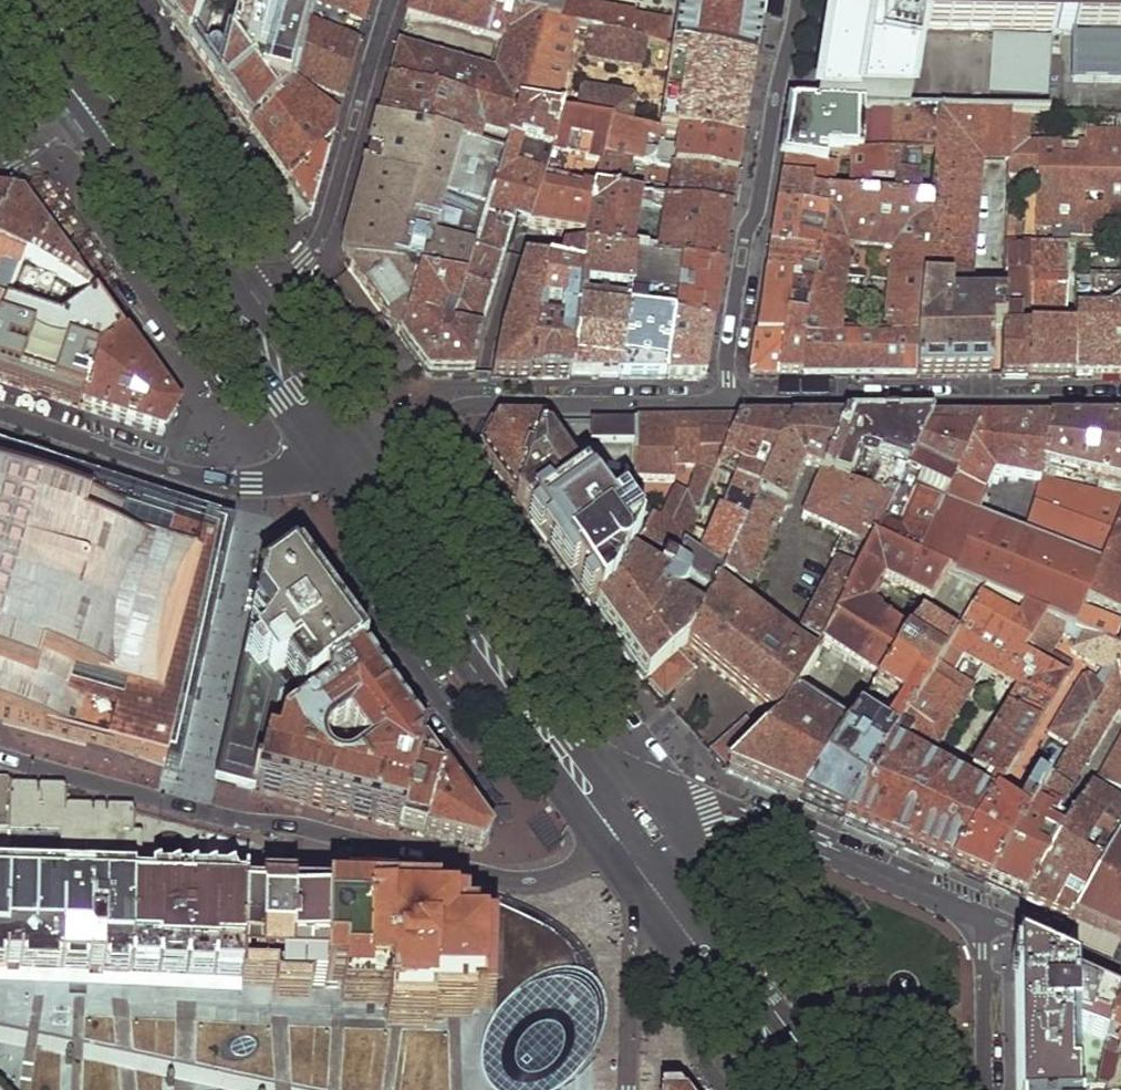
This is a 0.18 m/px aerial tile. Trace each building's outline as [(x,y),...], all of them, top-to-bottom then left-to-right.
[(202,0),(153,0),(168,19),(186,44),(187,46),(202,0)] [(220,90),(268,17),(297,34),(316,0),(202,0),(187,46),(193,53),(211,79),(220,90)] [(251,132),(294,100),(316,0),(297,34),(268,17),(220,90),(236,112),(251,132)] [(290,187),(336,125),(370,0),(316,0),(294,100),(251,132),(285,179),(290,187)] [(389,81),(514,114),(517,107),(544,19),(474,0),(411,0),(411,1),(407,17),(502,44),(494,73),(399,47),(394,64),(389,81)] [(544,19),(558,23),(563,0),(474,0),(544,19)] [(665,45),(667,27),(595,13),(597,0),(563,0),(558,23),(579,28),(593,30),(662,45),(665,45)] [(672,47),(755,63),(762,23),(765,0),(679,0),(672,47)] [(812,109),(861,110),(913,112),(921,34),(1051,37),(1054,0),(828,0),(812,109)] [(1051,37),(1071,37),(1120,38),(1120,0),(1054,0),(1051,37)] [(517,107),(561,113),(565,96),(579,28),(558,23),(544,19),(517,107)] [(662,45),(593,30),(588,59),(639,70),(640,69),(661,73),(663,64),(660,63),(662,45)] [(1071,37),(1070,84),(1120,86),(1120,38),(1071,37)] [(755,63),(672,47),(663,111),(659,129),(681,132),(743,142),(749,103),(755,63)] [(517,107),(514,114),(389,81),(383,101),(378,120),(504,155),(485,219),(511,227),(513,223),(528,227),(563,114),(561,113),(517,107)] [(647,128),(651,128),(654,110),(655,103),(634,100),(634,97),(590,88),(583,93),(582,98),(579,116),(611,121),(647,128)] [(582,98),(565,96),(561,113),(563,114),(579,116),(582,98)] [(828,155),(860,156),(861,110),(812,109),(791,109),(787,136),(783,161),(827,167),(828,155)] [(651,128),(659,129),(663,111),(654,110),(651,128)] [(913,112),(861,110),(860,156),(935,158),(939,112),(913,112)] [(935,158),(924,284),(953,284),(975,285),(985,162),(1011,162),(1013,113),(939,112),(935,158)] [(1010,192),(1009,212),(1023,211),(1024,202),(1029,202),(1030,114),(1013,113),(1011,162),(1010,192)] [(579,116),(563,114),(528,227),(584,238),(593,193),(601,158),(603,158),(611,121),(579,116)] [(363,173),(349,226),(423,243),(414,278),(491,295),(502,260),(511,227),(485,219),(504,155),(378,120),(363,173)] [(632,163),(641,164),(647,128),(611,121),(603,158),(632,163)] [(302,202),(311,215),(318,190),(336,125),(290,187),(302,202)] [(743,142),(681,132),(677,154),(661,151),(658,166),(675,169),(737,177),(740,160),(743,142)] [(1040,140),(1039,205),(1043,205),(1042,225),(1039,225),(1038,243),(1067,243),(1069,208),(1120,208),(1120,140),(1040,140)] [(810,212),(824,215),(816,257),(811,284),(800,376),(857,376),(916,376),(923,298),(924,284),(935,158),(860,156),(828,155),(827,167),(783,161),(781,171),(780,179),(813,184),(810,212)] [(629,185),(632,163),(603,158),(601,158),(593,193),(627,196),(629,185)] [(737,177),(675,169),(671,191),(670,202),(732,210),(735,194),(737,177)] [(775,207),(810,212),(813,184),(780,179),(777,194),(775,207)] [(670,202),(671,191),(629,185),(627,196),(670,202)] [(302,202),(290,187),(275,199),(296,227),(311,215),(302,202)] [(1009,212),(1010,192),(1000,193),(994,298),(952,299),(923,298),(916,376),(952,376),(991,376),(994,328),(1005,329),(1005,308),(1008,244),(1009,217),(1009,212)] [(584,238),(582,245),(581,252),(633,259),(679,265),(723,270),(728,240),(732,210),(670,202),(627,196),(593,193),(584,238)] [(9,197),(0,196),(0,220),(9,197)] [(91,293),(56,245),(22,198),(9,197),(0,220),(0,251),(18,258),(91,293)] [(768,249),(816,257),(824,215),(810,212),(775,207),(772,229),(768,249)] [(1009,217),(1008,244),(1014,244),(1015,229),(1020,228),(1020,217),(1009,217)] [(347,265),(349,271),(358,267),(414,278),(423,243),(349,226),(344,245),(343,252),(345,262),(347,265)] [(1008,244),(1005,308),(1017,309),(1031,309),(1034,243),(1014,244),(1008,244)] [(1031,309),(1031,316),(1044,316),(1056,316),(1064,316),(1067,243),(1038,243),(1034,243),(1031,309)] [(764,276),(791,281),(811,284),(816,257),(768,249),(766,263),(764,276)] [(18,258),(0,251),(0,308),(18,258)] [(579,275),(579,284),(629,289),(633,259),(581,252),(562,255),(561,260),(559,269),(579,275)] [(0,308),(0,382),(27,391),(80,409),(97,354),(122,337),(91,293),(18,258),(0,308)] [(642,377),(666,377),(672,322),(679,265),(633,259),(629,289),(627,306),(617,377),(642,377)] [(510,377),(529,377),(538,327),(541,309),(549,266),(524,261),(516,288),(503,327),(497,351),(491,377),(510,377)] [(672,322),(713,328),(718,299),(723,270),(679,265),(672,322)] [(547,377),(568,377),(578,301),(579,284),(579,275),(559,269),(549,266),(541,309),(562,312),(556,319),(556,328),(538,327),(529,377),(547,377)] [(380,313),(399,337),(414,278),(358,267),(349,271),(350,272),(376,308),(380,313)] [(1075,289),(1074,324),(1073,375),(1097,375),(1120,375),(1120,275),(1091,275),(1091,290),(1075,289)] [(755,335),(782,336),(791,281),(764,276),(759,307),(755,335)] [(491,295),(414,278),(399,337),(420,367),(423,372),(427,377),(449,377),(471,377),(491,295)] [(780,377),(800,376),(811,284),(791,281),(782,336),(778,376),(780,377)] [(953,284),(924,284),(923,298),(952,299),(953,284)] [(617,377),(627,306),(578,301),(568,377),(593,377),(617,377)] [(1004,332),(1016,332),(1017,309),(1005,308),(1005,329),(1004,332)] [(1056,316),(1044,316),(1043,329),(1056,329),(1056,324),(1056,316)] [(701,377),(706,377),(713,328),(672,322),(666,377),(686,377),(701,377)] [(1073,375),(1074,324),(1056,324),(1056,329),(1043,329),(1030,329),(1030,333),(1028,375),(1051,375),(1073,375)] [(1004,332),(1003,376),(1016,375),(1028,375),(1030,333),(1016,332),(1004,332)] [(757,376),(778,376),(782,336),(755,335),(752,354),(749,372),(754,376),(757,376)] [(97,354),(80,409),(125,424),(161,436),(177,412),(150,375),(135,354),(122,337),(97,354)] [(222,396),(227,392),(227,389),(218,376),(214,376),(210,379),(209,383),(213,389),(218,395),(222,396)] [(938,507),(912,563),(941,577),(961,585),(981,593),(1020,608),(1045,618),(1072,628),(1080,610),(1083,603),(1119,518),(1120,514),(1120,508),(1115,507),(1042,490),(1035,489),(1030,508),(1051,516),(1038,544),(1018,536),(974,518),(991,479),(1031,488),(1050,420),(1014,421),(978,421),(945,493),(938,507)] [(1031,488),(1035,489),(1042,490),(1044,481),(1118,498),(1115,507),(1120,508),(1120,420),(1106,420),(1102,420),(1050,420),(1031,488)] [(600,422),(601,441),(633,440),(633,421),(600,422)] [(633,440),(632,484),(670,486),(674,474),(691,475),(682,506),(668,502),(656,526),(686,543),(691,532),(696,517),(707,491),(718,465),(736,421),(683,421),(633,421),(633,440)] [(732,473),(706,538),(691,532),(686,543),(680,557),(720,580),(789,421),(760,421),(736,421),(718,465),(732,473)] [(789,421),(720,580),(736,587),(748,592),(802,468),(820,474),(843,421),(812,421),(789,421)] [(843,421),(820,474),(836,482),(849,455),(856,457),(851,466),(867,473),(871,465),(881,469),(868,496),(890,506),(894,498),(932,421),(879,421),(843,421)] [(932,421),(894,498),(906,503),(918,481),(945,493),(978,421),(953,421),(932,421)] [(496,478),(513,501),(538,436),(543,422),(495,422),(479,454),(496,478)] [(578,492),(538,436),(513,501),(518,508),(531,527),(578,492)] [(0,452),(0,725),(84,748),(85,742),(177,771),(180,769),(195,701),(194,701),(203,658),(218,589),(220,589),(233,531),(230,528),(150,502),(49,468),(37,477),(28,475),(22,473),(16,458),(0,452)] [(849,455),(836,482),(843,485),(851,466),(856,457),(849,455)] [(867,473),(858,492),(868,496),(881,469),(871,465),(867,473)] [(802,518),(840,536),(828,562),(831,563),(799,633),(816,646),(868,542),(872,543),(890,506),(868,496),(858,492),(843,485),(836,482),(820,474),(802,518)] [(578,492),(531,527),(562,570),(576,589),(588,607),(594,615),(608,601),(617,588),(640,540),(592,481),(578,492)] [(707,491),(696,517),(701,519),(712,492),(707,491)] [(916,498),(891,552),(912,563),(938,507),(916,498)] [(1030,508),(1018,536),(1038,544),(1051,516),(1030,508)] [(1083,603),(1117,615),(1120,605),(1120,520),(1119,518),(1083,603)] [(619,651),(644,685),(692,643),(701,622),(679,608),(692,590),(710,601),(720,580),(680,557),(686,543),(656,526),(650,521),(640,540),(617,588),(608,601),(594,615),(602,626),(619,651)] [(868,542),(816,646),(874,686),(906,635),(865,607),(880,584),(925,605),(941,577),(912,563),(891,552),(872,543),(868,542)] [(329,622),(291,569),(283,565),(277,564),(270,564),(265,569),(252,627),(234,705),(217,781),(255,791),(267,753),(275,755),(279,735),(322,708),(325,703),(321,691),(358,663),(329,622)] [(925,605),(916,620),(952,640),(978,597),(981,593),(961,585),(941,577),(925,605)] [(695,660),(775,724),(797,686),(810,659),(783,638),(788,630),(774,620),(767,627),(727,599),(736,587),(720,580),(710,601),(701,622),(692,643),(644,685),(662,705),(693,674),(687,666),(695,660)] [(946,650),(907,713),(896,732),(911,741),(933,754),(972,691),(968,687),(980,671),(1016,692),(968,771),(989,783),(999,788),(1065,682),(1024,657),(1045,618),(1020,608),(1014,619),(978,597),(952,640),(946,650)] [(1080,610),(1072,628),(1105,641),(1111,625),(1080,610)] [(1071,644),(1068,651),(1069,655),(1094,670),(1088,680),(1084,678),(1079,679),(1047,735),(1065,747),(1115,645),(1105,641),(1072,628),(1045,618),(1024,657),(1065,682),(1070,674),(1071,669),(1067,665),(1052,656),(1062,640),(1071,644)] [(846,730),(799,804),(819,813),(840,822),(863,786),(869,775),(887,746),(892,738),(877,731),(894,706),(907,713),(946,650),(909,631),(906,635),(874,686),(846,730)] [(1065,747),(1053,772),(986,884),(1005,892),(1021,899),(1084,797),(1072,791),(1120,710),(1120,647),(1118,646),(1115,645),(1065,747)] [(390,708),(358,663),(321,691),(325,703),(322,708),(279,735),(275,755),(267,753),(255,791),(327,809),(401,828),(420,749),(416,743),(390,708)] [(759,740),(726,773),(766,790),(799,804),(810,787),(846,730),(836,723),(838,718),(837,712),(797,686),(775,724),(759,740)] [(738,722),(708,754),(726,773),(759,740),(738,722)] [(892,738),(887,746),(902,754),(911,741),(896,732),(892,738)] [(1096,778),(1120,793),(1120,738),(1096,778)] [(863,786),(840,822),(887,842),(949,868),(990,802),(981,797),(902,754),(887,746),(869,775),(873,778),(867,789),(863,786)] [(430,763),(420,749),(401,828),(414,832),(426,835),(440,776),(430,763)] [(990,802),(949,868),(970,878),(986,884),(1053,772),(1042,765),(1013,815),(990,802)] [(869,775),(863,786),(867,789),(873,778),(869,775)] [(448,788),(440,776),(426,835),(479,848),(484,838),(463,808),(448,788)] [(1120,817),(1120,793),(1096,778),(1084,797),(1021,899),(1048,911),(1070,920),(1107,853),(1120,828),(1120,818),(1120,817)] [(989,783),(981,797),(990,802),(999,788),(989,783)] [(0,790),(0,977),(97,979),(123,980),(125,887),(135,886),(136,817),(132,817),(131,819),(100,818),(68,817),(68,797),(66,796),(65,798),(59,791),(51,791),(45,796),(45,799),(13,799),(13,789),(10,789),(10,791),(0,790)] [(1070,920),(1120,942),(1120,860),(1107,853),(1070,920)] [(243,907),(236,907),(233,982),(287,984),(318,985),(321,876),(308,875),(292,875),(290,862),(257,862),(256,907),(247,907),(243,907)] [(485,1079),(482,1058),(486,1035),(499,1012),(508,1001),(521,992),(537,981),(553,975),(566,974),(577,975),(587,978),(600,990),(589,963),(569,937),(530,919),(495,908),(493,961),(494,976),(473,954),(470,902),(419,888),(356,870),(353,959),(422,961),(421,972),(396,972),(389,982),(367,982),(333,980),(289,980),(215,978),(175,976),(131,974),(132,996),(89,996),(92,974),(0,972),(0,1089),(493,1089),(485,1079)] [(135,892),(135,886),(125,887),(123,980),(144,981),(233,982),(236,907),(237,895),(190,894),(156,893),(135,892)] [(470,902),(471,922),(484,930),(483,967),(482,1011),(489,1011),(499,1012),(486,1035),(482,1058),(485,1079),(493,1089),(564,1089),(585,1070),(599,1046),(604,1021),(600,990),(589,963),(569,937),(530,919),(495,908),(485,905),(479,903),(475,903),(470,902)] [(1015,1089),(1096,1089),(1095,1089),(1098,1047),(1102,1046),(1116,1004),(1076,985),(1014,958),(1015,1089)] [(1102,1046),(1098,1047),(1095,1089),(1096,1089),(1120,1089),(1120,1006),(1116,1004),(1102,1046)]
